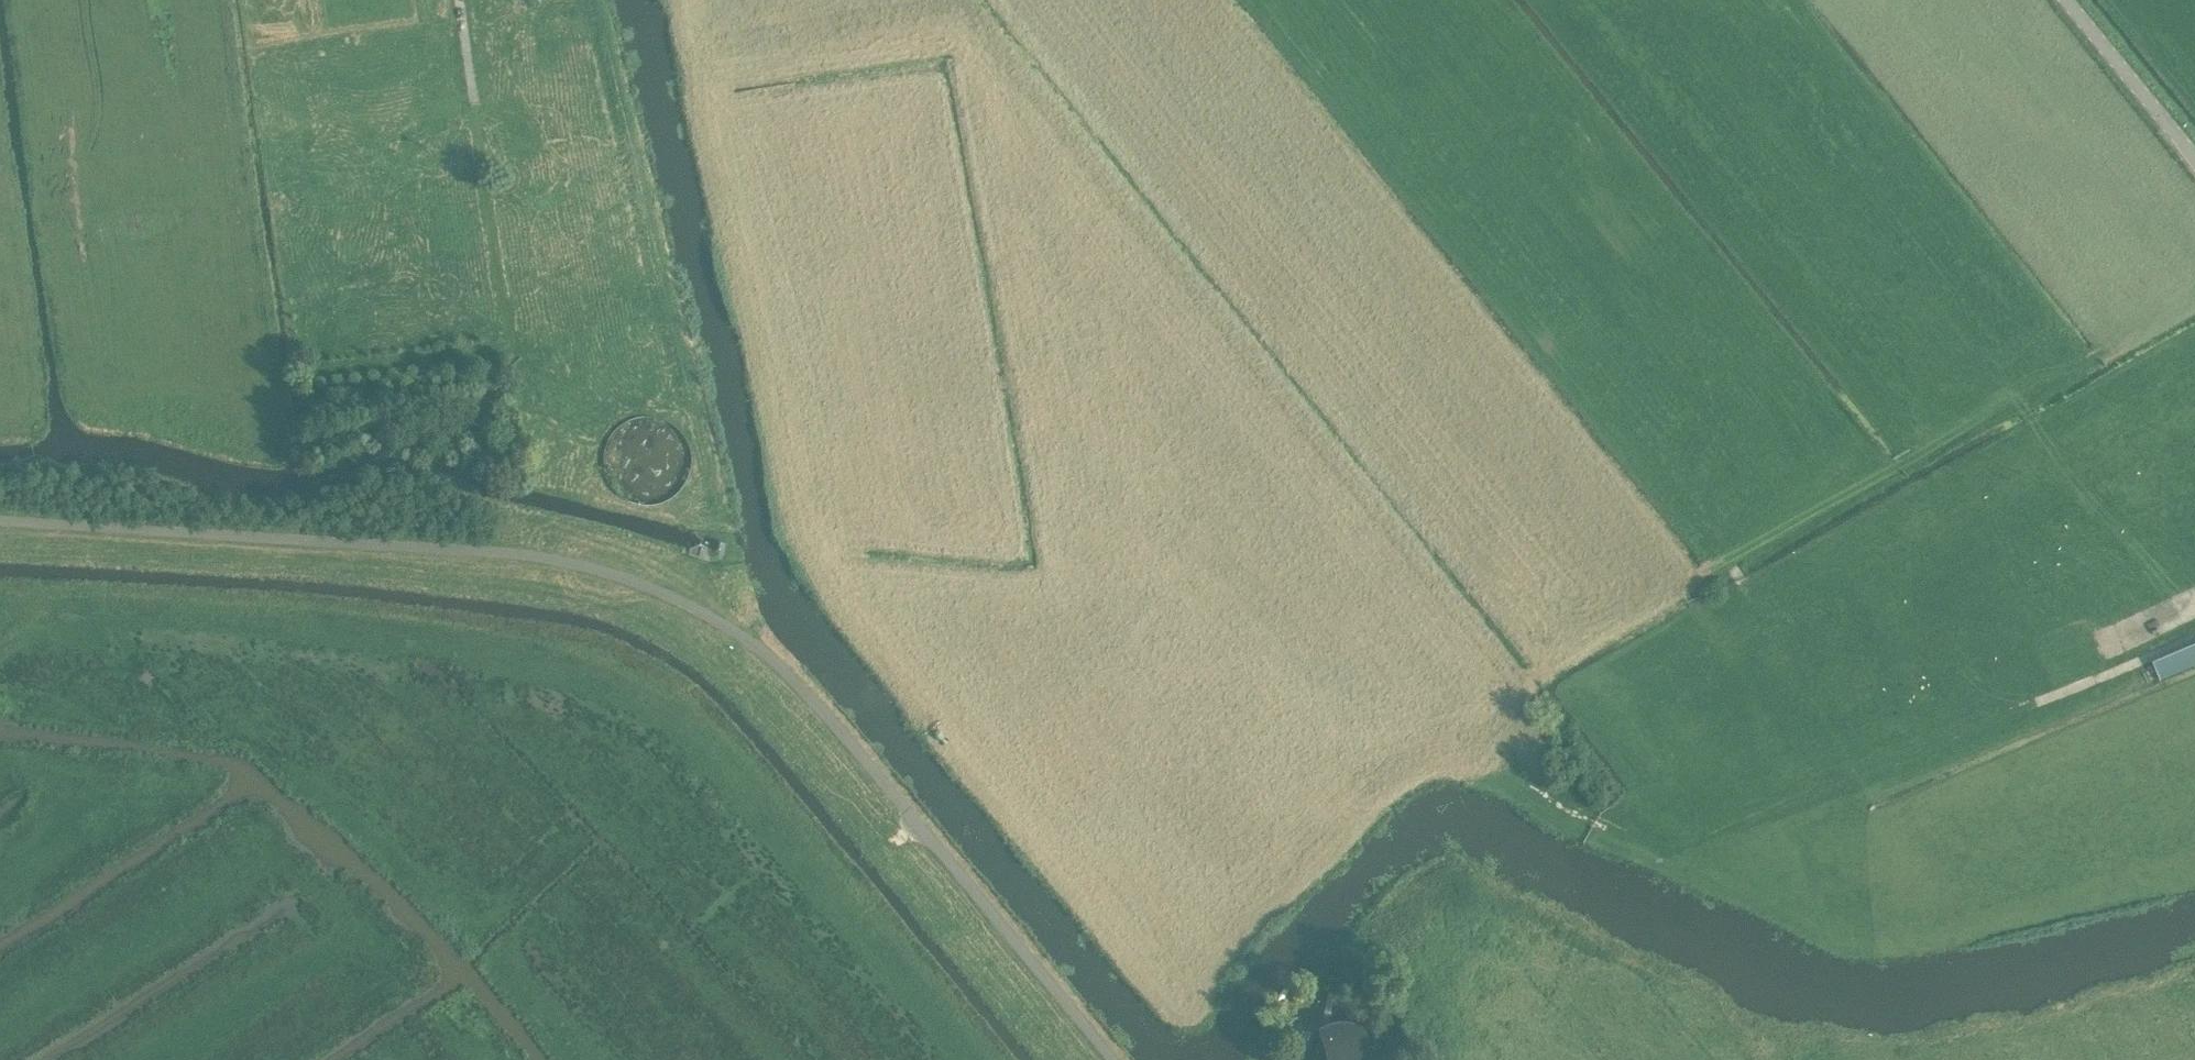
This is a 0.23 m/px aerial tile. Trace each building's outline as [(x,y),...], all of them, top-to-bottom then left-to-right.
[(2194,666),(2194,645),(2151,663),(2158,681),(2194,666)] [(1314,1059),(1359,1059),(1360,1055),(1361,1049),(1361,1044),(1361,1039),(1361,1034),(1359,1028),(1358,1023),(1355,1018),(1353,1014),(1350,1009),(1346,1005),(1342,1002),(1338,999),(1327,992),(1314,1059)]
